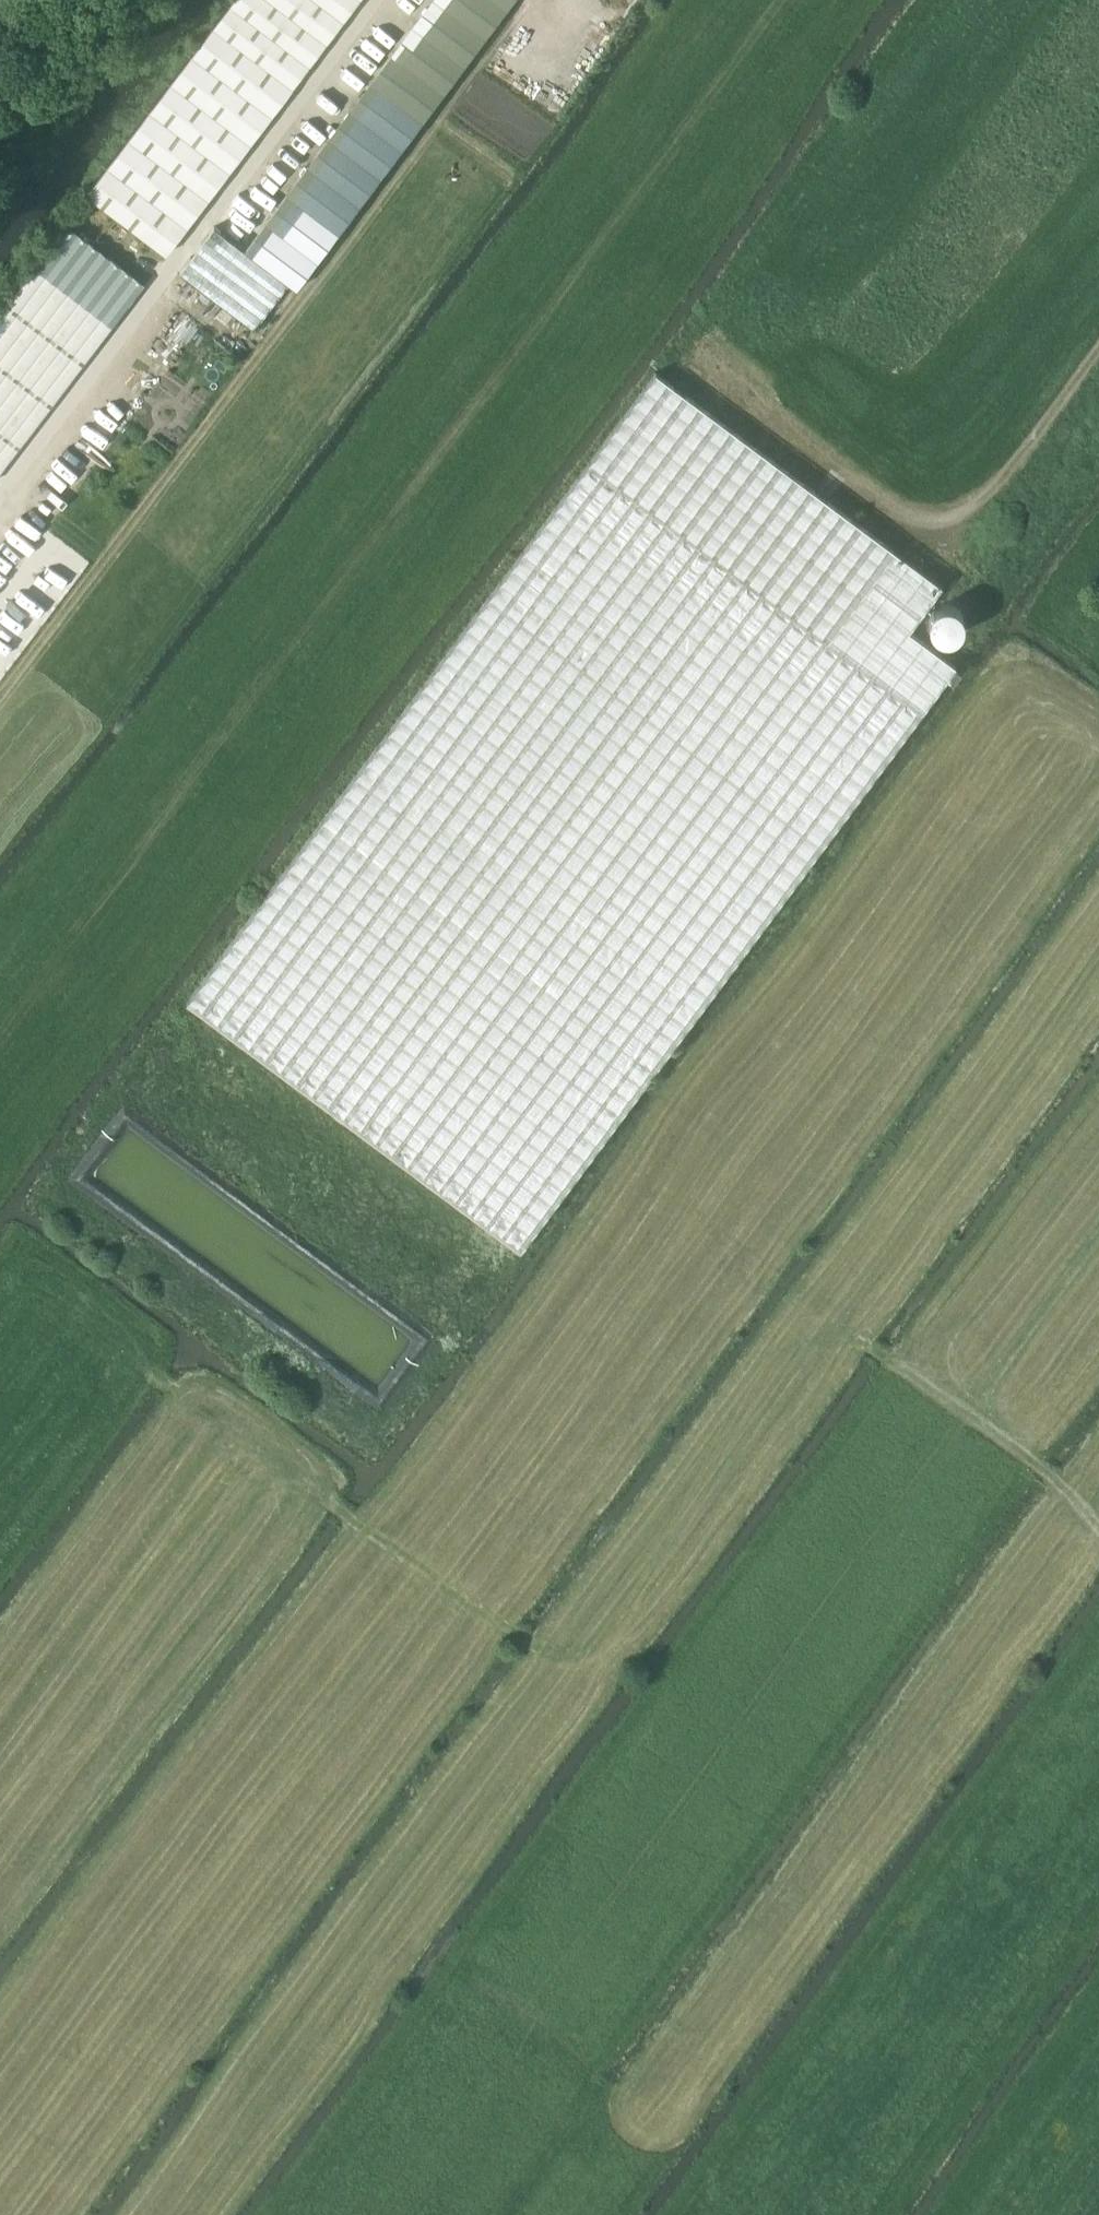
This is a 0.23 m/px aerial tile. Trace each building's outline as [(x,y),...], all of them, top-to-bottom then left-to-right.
[(95,185),(173,245),(360,0),(236,0),(95,185)] [(232,236),(294,286),(503,0),(418,0),(232,236)] [(0,311),(0,463),(143,277),(69,221),(0,311)] [(942,581),(669,377),(658,368),(189,996),(519,1243),(956,661),(909,626),(942,581)] [(942,601),(939,602),(937,603),(936,604),(935,605),(934,606),(932,608),(932,609),(930,612),(930,614),(930,616),(929,618),(930,619),(930,621),(930,623),(931,624),(932,626),(933,627),(934,629),(935,630),(936,631),(939,633),(942,634),(944,635),(948,635),(951,634),(953,634),(956,633),(959,630),(961,628),(962,626),(963,623),(964,622),(964,620),(964,618),(964,616),(964,615),(964,613),(963,611),(962,608),(961,607),(959,604),(956,602),(954,602),(953,601),(949,600),(946,600),(944,600),(942,601)]
